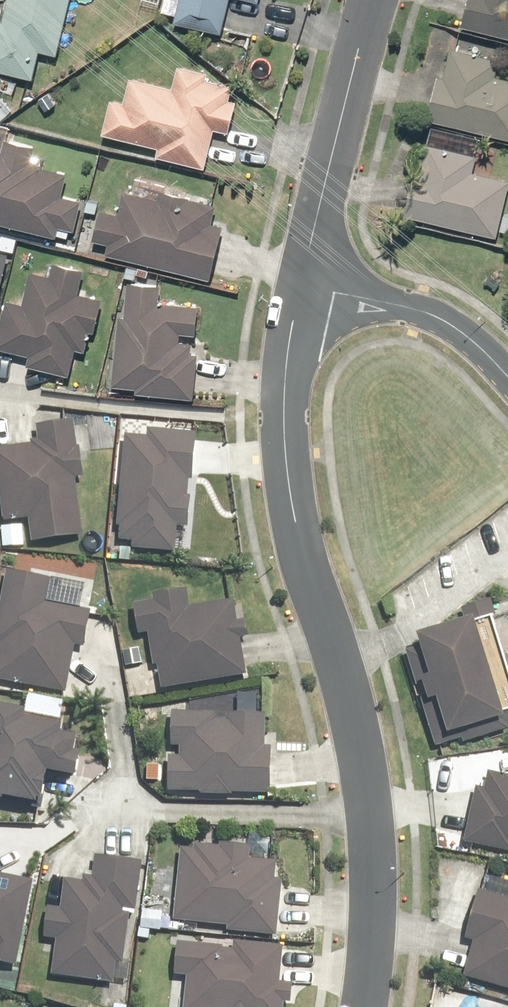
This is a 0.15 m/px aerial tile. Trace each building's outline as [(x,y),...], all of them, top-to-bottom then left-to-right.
[(69,0),(8,0),(2,23),(0,23),(0,73),(32,80),(38,52),(56,56),(69,0)] [(173,32),(219,42),(227,0),(180,0),(173,32)] [(457,32),(507,42),(507,0),(464,0),(457,32)] [(421,124),(507,141),(507,83),(490,79),(494,58),(446,48),(439,84),(430,83),(421,124)] [(106,100),(98,137),(154,149),(152,161),(200,171),(208,130),(228,135),(234,105),(221,102),(225,84),(198,78),(200,71),(172,65),(167,88),(125,79),(120,103),(106,100)] [(69,241),(77,200),(64,198),(68,176),(27,168),(31,147),(0,141),(0,227),(69,241)] [(403,216),(493,239),(494,231),(507,234),(507,217),(500,215),(507,182),(468,172),(473,153),(426,141),(417,178),(413,177),(403,216)] [(109,242),(106,257),(207,283),(222,227),(207,223),(211,207),(157,193),(154,203),(119,194),(114,214),(93,209),(86,236),(109,242)] [(0,326),(0,350),(25,357),(22,366),(65,378),(72,351),(83,354),(97,300),(78,295),(85,271),(55,263),(50,278),(29,273),(20,307),(6,303),(0,326)] [(123,318),(114,317),(109,386),(133,388),(133,396),(193,400),(196,353),(187,352),(188,343),(178,342),(178,334),(191,335),(192,306),(155,304),(156,285),(125,283),(123,318)] [(130,437),(121,436),(112,531),(117,532),(116,545),(132,546),(131,554),(172,557),(174,532),(185,533),(195,430),(132,424),(130,437)] [(0,451),(0,524),(25,522),(27,545),(82,539),(76,482),(82,481),(77,427),(33,432),(34,447),(0,451)] [(3,573),(0,589),(0,683),(66,694),(73,655),(81,656),(88,614),(46,607),(51,581),(3,573)] [(183,595),(149,600),(150,607),(128,611),(132,637),(147,634),(157,692),(245,678),(233,605),(186,613),(183,595)] [(459,625),(413,641),(417,653),(401,658),(432,752),(458,743),(456,736),(507,718),(507,678),(491,626),(483,604),(455,613),(459,625)] [(30,810),(30,805),(42,806),(44,782),(71,785),(76,742),(56,740),(57,730),(21,726),(22,718),(0,716),(0,807),(30,810)] [(166,760),(165,794),(198,795),(198,800),(228,801),(228,795),(270,796),(271,749),(265,749),(265,720),(167,717),(166,747),(174,747),(173,760),(166,760)] [(464,845),(507,851),(507,776),(486,773),(483,792),(472,791),(464,845)] [(174,906),(173,923),(227,927),(226,936),(275,939),(279,883),(274,883),(275,864),(242,862),(243,849),(213,847),(212,851),(177,849),(175,878),(156,877),(155,905),(174,906)] [(80,884),(62,883),(59,913),(43,911),(41,938),(52,939),(48,979),(127,986),(138,864),(92,860),(90,880),(80,879),(80,884)] [(33,886),(0,879),(0,969),(15,972),(33,886)] [(491,882),(487,895),(478,893),(463,945),(471,947),(461,981),(507,995),(507,887),(491,882)] [(173,946),(171,977),(183,978),(181,1006),(281,1006),(290,1006),(291,987),(274,986),(277,947),(231,944),(231,949),(173,946)]
